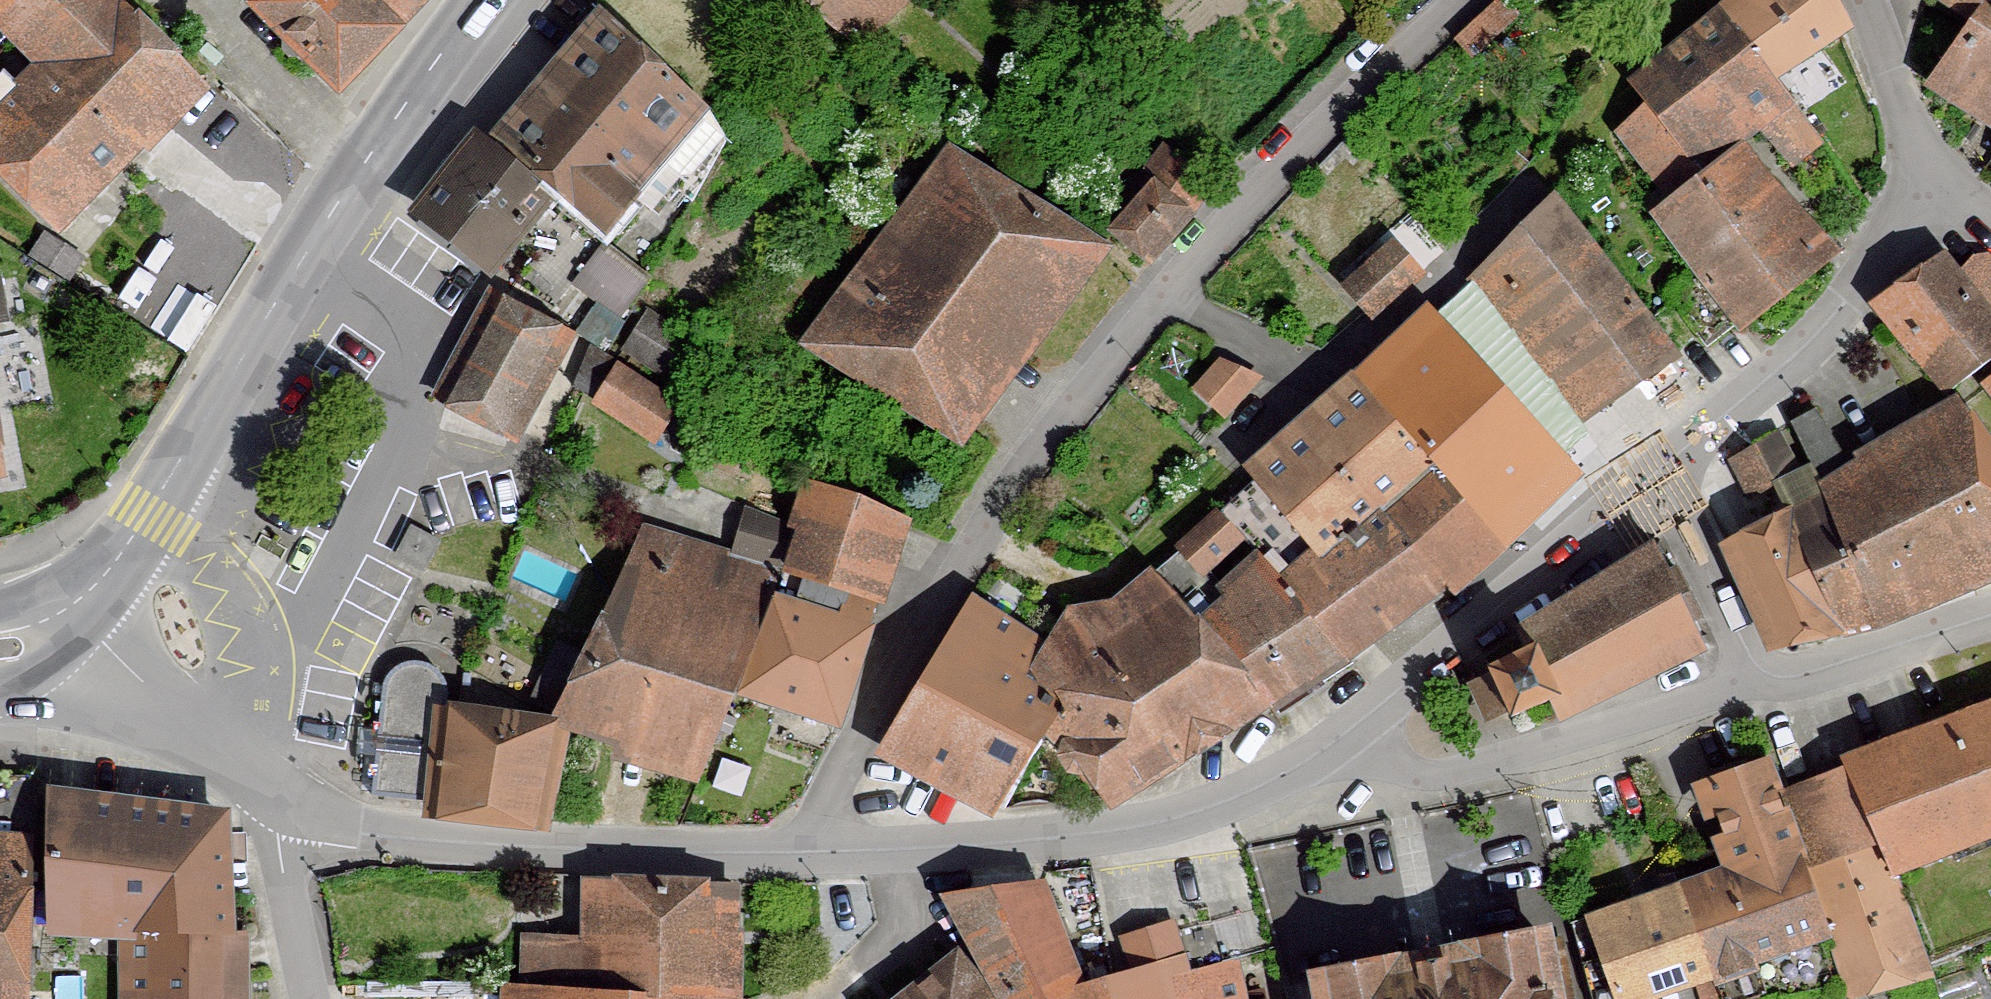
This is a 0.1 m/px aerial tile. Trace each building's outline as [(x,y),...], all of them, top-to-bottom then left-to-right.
[(90,0),(0,0),(0,53),(14,66),(0,86),(0,205),(41,240),(183,93),(90,0)] [(261,0),(341,77),(416,0),(261,0)] [(848,53),(900,0),(794,0),(848,53)] [(1647,208),(1739,328),(1832,256),(1773,179),(1818,145),(1773,87),(1845,32),(1821,0),(1750,0),(1632,90),(1655,119),(1628,140),(1667,192),(1647,208)] [(1933,83),(1990,122),(1990,0),(1950,0),(1978,19),(1933,83)] [(694,108),(581,13),(473,140),(467,135),(400,215),(478,280),(545,201),(586,235),(694,108)] [(952,152),(809,343),(960,436),(1103,246),(952,152)] [(1190,211),(1155,183),(1115,230),(1149,259),(1190,211)] [(1556,200),(1476,279),(1587,415),(1674,352),(1556,200)] [(582,318),(609,336),(657,267),(605,231),(575,275),(600,292),(582,318)] [(1418,273),(1393,245),(1349,286),(1374,313),(1418,273)] [(1951,256),(1875,315),(1938,396),(1990,354),(1990,262),(1989,259),(1967,276),(1951,256)] [(570,336),(505,303),(453,403),(519,436),(570,336)] [(1048,649),(958,593),(853,761),(972,822),(1027,748),(1091,815),(1490,560),(1560,476),(1426,311),(1356,377),(1248,467),(1260,484),(1229,512),(1262,547),(1221,585),(1189,612),(1152,571),(1118,604),(1072,612),(1048,649)] [(1198,379),(1232,406),(1261,369),(1227,343),(1198,379)] [(669,401),(601,362),(574,408),(642,447),(669,401)] [(1964,384),(1990,417),(1990,365),(1964,384)] [(1725,551),(1768,654),(1909,619),(1990,573),(1990,461),(1957,410),(1785,521),(1725,551)] [(553,723),(447,706),(435,807),(437,815),(545,824),(572,724),(693,770),(778,570),(805,577),(798,598),(782,594),(744,690),(835,718),(903,524),(809,489),(792,530),(749,511),(733,559),(646,530),(553,723)] [(1241,539),(1216,514),(1181,547),(1205,572),(1241,539)] [(409,531),(394,560),(423,574),(437,544),(409,531)] [(1514,613),(1528,638),(1496,655),(1523,704),(1556,686),(1570,713),(1722,632),(1668,531),(1514,613)] [(373,800),(435,807),(447,706),(446,682),(436,670),(421,663),(410,663),(391,672),(385,688),(376,773),(373,800)] [(1783,790),(1857,998),(1872,998),(1931,978),(1896,879),(1990,846),(1990,717),(1783,790)] [(1584,931),(1607,998),(1699,998),(1828,957),(1770,781),(1701,804),(1728,884),(1584,931)] [(53,794),(52,929),(122,933),(124,998),(241,998),(241,937),(229,936),(224,815),(53,794)] [(28,865),(18,840),(0,839),(0,998),(23,998),(28,865)] [(486,981),(483,998),(745,998),(729,998),(729,874),(564,876),(563,932),(515,931),(509,988),(486,981)] [(1240,951),(1175,969),(1163,947),(1059,980),(1026,886),(912,896),(937,955),(869,998),(1249,998),(1240,951)] [(1316,976),(1320,998),(1559,998),(1546,933),(1316,976)]
